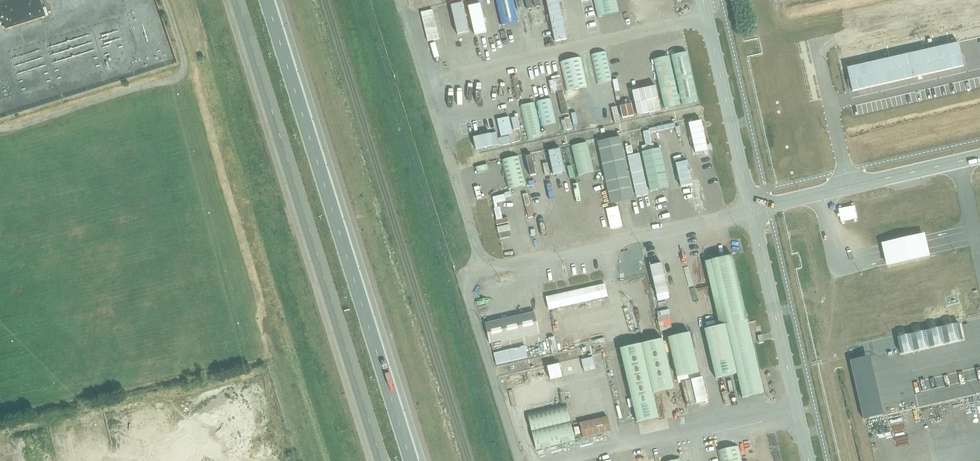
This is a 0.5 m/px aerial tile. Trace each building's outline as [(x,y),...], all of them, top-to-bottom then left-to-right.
[(0,2),(0,10),(6,30),(48,16),(46,8),(44,9),(41,0),(8,0),(0,2)] [(510,0),(495,0),(502,30),(516,27),(510,0)] [(536,7),(535,0),(520,0),(521,8),(536,7)] [(549,45),(562,43),(556,0),(543,0),(549,45)] [(593,19),(615,14),(612,0),(589,0),(593,19)] [(469,32),(462,2),(451,5),(457,34),(469,32)] [(425,10),(419,12),(426,41),(432,39),(425,10)] [(957,48),(843,69),(848,95),(934,80),(934,83),(955,79),(954,72),(961,71),(957,48)] [(606,52),(591,55),(597,84),(612,81),(606,52)] [(686,53),(671,56),(682,105),(697,101),(686,53)] [(669,57),(654,60),(664,109),(680,106),(669,57)] [(560,62),(566,92),(588,87),(581,58),(560,62)] [(556,78),(545,79),(546,91),(558,90),(556,78)] [(632,91),(637,115),(660,109),(655,86),(632,91)] [(558,96),(562,114),(569,113),(564,95),(558,96)] [(551,99),(537,102),(542,126),(557,122),(551,99)] [(527,140),(542,137),(534,102),(519,106),(527,140)] [(617,106),(611,108),(615,124),(620,122),(617,106)] [(698,122),(685,125),(691,155),(704,153),(698,122)] [(510,136),(513,135),(510,123),(499,126),(500,131),(474,138),(476,149),(511,142),(510,136)] [(598,142),(611,203),(634,199),(620,137),(598,142)] [(594,172),(587,143),(572,146),(578,175),(594,172)] [(561,154),(560,149),(548,151),(549,157),(561,154)] [(639,153),(627,156),(637,197),(649,195),(639,153)] [(501,161),(508,190),(526,186),(519,156),(501,161)] [(570,169),(567,157),(550,161),(553,173),(570,169)] [(689,186),(684,163),(672,165),(677,189),(689,186)] [(527,194),(523,195),(528,218),(533,217),(527,194)] [(499,215),(495,197),(491,198),(495,216),(499,215)] [(851,207),(835,208),(835,221),(852,220),(851,207)] [(622,216),(611,219),(613,229),(625,226),(622,216)] [(921,237),(878,245),(882,268),(926,259),(921,237)] [(742,398),(764,394),(732,256),(705,262),(719,326),(704,330),(716,379),(737,374),(742,398)] [(652,297),(665,294),(659,270),(647,273),(652,297)] [(546,297),(549,310),(608,297),(605,284),(546,297)] [(491,344),(539,333),(534,312),(486,323),(491,344)] [(897,353),(955,347),(953,327),(945,327),(945,328),(934,329),(934,326),(926,327),(927,332),(904,334),(904,332),(895,333),(897,353)] [(682,383),(687,406),(707,401),(702,378),(700,378),(698,372),(699,372),(690,333),(668,338),(679,384),(682,383)] [(633,407),(637,423),(658,417),(653,393),(674,388),(663,339),(620,349),(631,399),(627,400),(629,408),(633,407)] [(526,358),(523,346),(494,354),(497,365),(526,358)] [(593,357),(582,360),(584,371),(595,369),(593,357)] [(866,358),(846,363),(859,422),(879,418),(866,358)] [(569,363),(572,374),(581,372),(579,360),(569,363)] [(546,381),(559,378),(556,365),(543,368),(546,381)] [(566,404),(527,414),(536,451),(575,441),(566,404)] [(607,417),(606,415),(602,416),(603,418),(579,423),(583,438),(611,432),(607,417)] [(720,460),(742,460),(739,446),(717,451),(720,460)] [(699,455),(701,460),(713,460),(711,452),(699,455)]
